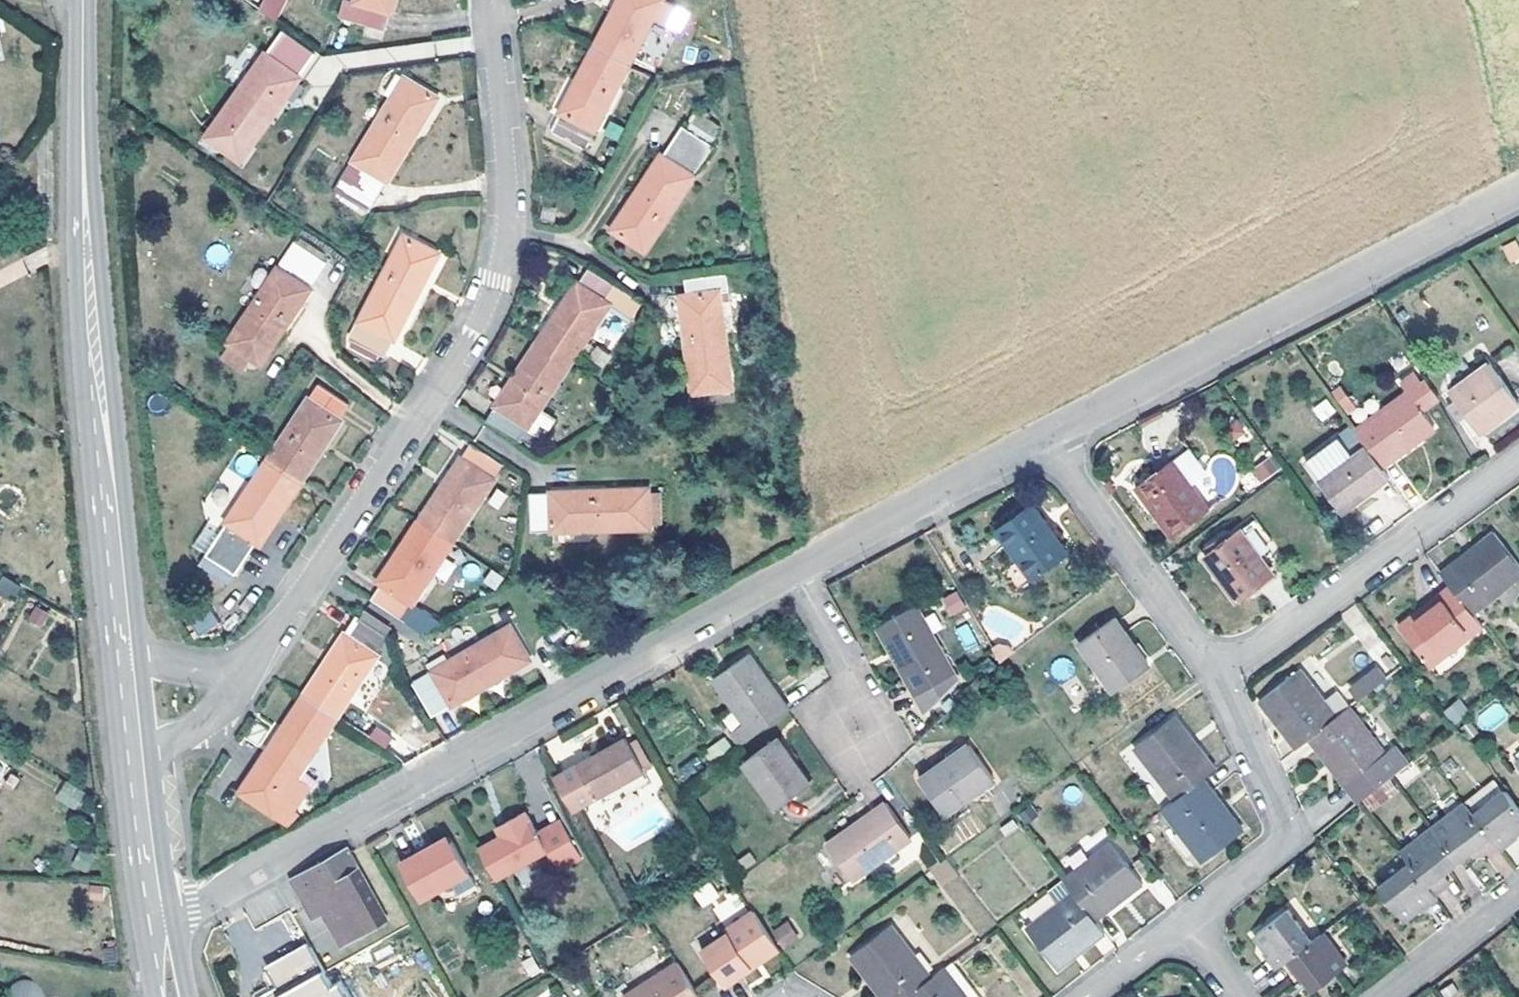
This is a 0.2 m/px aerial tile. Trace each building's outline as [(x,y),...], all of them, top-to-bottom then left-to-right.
[(257,12),(278,21),(287,0),(263,0),(257,12)] [(387,29),(396,0),(355,0),(354,2),(350,0),(345,0),(341,16),(387,29)] [(595,46),(630,64),(655,16),(648,13),(655,0),(619,0),(595,46)] [(655,16),(663,0),(655,0),(648,13),(655,16)] [(318,50),(285,26),(208,136),(241,159),(286,96),(280,92),(294,73),(299,77),(318,50)] [(595,46),(553,130),(587,147),(595,130),(590,126),(597,111),(603,114),(630,64),(595,46)] [(336,190),(369,211),(439,96),(399,72),(386,93),(393,98),(336,190)] [(280,92),(286,96),(299,77),(294,73),(280,92)] [(597,111),(590,126),(595,130),(603,114),(597,111)] [(721,125),(698,111),(688,127),(714,145),(721,125)] [(655,236),(714,145),(688,127),(683,125),(664,155),(661,155),(614,229),(639,247),(650,232),(655,236)] [(650,232),(639,247),(644,250),(655,236),(650,232)] [(404,234),(396,252),(403,255),(412,238),(404,234)] [(385,355),(440,251),(412,238),(403,255),(396,252),(352,338),(385,355)] [(307,287),(326,260),(297,240),(229,343),(262,362),(311,289),(307,287)] [(1518,260),(1518,250),(1514,240),(1501,246),(1510,265),(1518,260)] [(224,264),(228,248),(210,244),(206,260),(224,264)] [(354,262),(346,257),(340,265),(349,271),(354,262)] [(633,319),(643,302),(590,267),(582,279),(578,282),(537,343),(570,364),(598,322),(602,324),(614,307),(633,319)] [(727,273),(685,277),(688,295),(690,317),(683,317),(694,391),(732,386),(720,301),(731,299),(727,273)] [(681,295),(683,317),(690,317),(688,295),(681,295)] [(1272,342),(1277,351),(1292,343),(1295,341),(1290,332),(1272,342)] [(570,364),(537,343),(486,419),(518,440),(524,434),(529,427),(545,439),(557,419),(540,408),(570,364)] [(1451,392),(1481,433),(1518,405),(1518,403),(1491,364),(1451,392)] [(1367,445),(1382,466),(1435,427),(1422,409),(1435,400),(1423,383),(1416,372),(1403,382),(1410,393),(1358,432),(1367,445)] [(1439,398),(1427,381),(1423,383),(1435,400),(1439,398)] [(350,403),(320,383),(310,398),(315,402),(304,419),(298,415),(267,460),(301,482),(342,420),(341,419),(350,403)] [(1333,391),(1347,409),(1355,403),(1342,385),(1333,391)] [(310,398),(298,415),(304,419),(315,402),(310,398)] [(1321,422),(1336,412),(1327,399),(1312,408),(1321,422)] [(1346,448),(1360,443),(1353,425),(1339,431),(1346,448)] [(540,445),(545,439),(529,427),(524,434),(540,445)] [(1343,513),(1390,478),(1382,466),(1367,445),(1348,459),(1335,441),(1311,459),(1324,477),(1321,479),(1343,513)] [(489,474),(494,479),(504,463),(472,442),(421,519),(454,540),(484,494),(478,490),(489,474)] [(1190,449),(1137,488),(1173,536),(1209,510),(1196,490),(1211,478),(1190,449)] [(1261,483),(1280,468),(1270,455),(1251,470),(1261,483)] [(1311,459),(1307,462),(1321,479),(1324,477),(1311,459)] [(261,542),(301,482),(267,460),(238,505),(244,509),(234,524),(228,521),(206,554),(235,574),(258,540),(261,542)] [(478,490),(484,494),(494,479),(489,474),(478,490)] [(662,524),(662,492),(649,492),(648,489),(575,491),(575,498),(553,497),(553,491),(531,492),(532,530),(648,527),(650,525),(662,524)] [(1033,503),(998,528),(1035,579),(1069,554),(1033,503)] [(244,509),(238,505),(228,521),(234,524),(244,509)] [(1260,518),(1206,557),(1237,599),(1273,573),(1261,553),(1275,541),(1260,518)] [(454,540),(421,519),(380,580),(383,583),(372,599),(425,632),(442,620),(413,602),(454,540)] [(220,527),(208,520),(192,545),(204,553),(220,527)] [(1473,613),(1518,578),(1518,563),(1495,532),(1442,573),(1451,586),(1473,613)] [(1431,667),(1483,627),(1473,613),(1451,586),(1400,628),(1431,667)] [(956,591),(940,599),(949,617),(965,609),(956,591)] [(26,620),(43,627),(49,612),(32,605),(26,620)] [(918,607),(884,625),(900,654),(896,656),(918,695),(955,674),(918,607)] [(188,622),(199,637),(218,624),(207,608),(188,622)] [(1116,618),(1080,642),(1117,692),(1151,667),(1116,618)] [(953,630),(967,654),(980,646),(966,622),(953,630)] [(880,627),(896,656),(900,654),(884,625),(880,627)] [(530,659),(511,626),(453,659),(457,665),(438,677),(434,671),(415,682),(433,715),(530,659)] [(305,693),(337,716),(368,670),(361,666),(372,651),(345,634),(305,693)] [(992,647),(1000,662),(1012,652),(1007,645),(998,644),(992,647)] [(378,655),(372,651),(361,666),(368,670),(378,655)] [(730,733),(740,747),(790,710),(751,654),(714,678),(747,722),(730,733)] [(453,659),(434,671),(438,677),(457,665),(453,659)] [(1360,701),(1387,677),(1375,664),(1348,687),(1360,701)] [(1261,701),(1297,747),(1310,738),(1350,708),(1340,693),(1327,703),(1300,670),(1261,701)] [(308,760),(337,716),(305,693),(263,756),(239,791),(278,817),(309,783),(301,778),(311,762),(308,760)] [(1460,698),(1444,709),(1453,723),(1469,713),(1460,698)] [(1474,718),(1485,733),(1508,715),(1497,701),(1474,718)] [(1350,708),(1310,738),(1348,786),(1386,755),(1350,708)] [(1176,716),(1136,748),(1176,800),(1204,779),(1217,770),(1176,716)] [(387,747),(392,733),(372,726),(367,740),(387,747)] [(707,750),(716,762),(735,748),(727,736),(707,750)] [(789,752),(779,737),(745,762),(778,809),(810,786),(787,754),(789,752)] [(575,812),(598,798),(646,771),(653,768),(650,761),(643,765),(631,743),(628,738),(581,765),(557,778),(575,812)] [(637,740),(631,743),(643,765),(650,761),(637,740)] [(972,745),(921,780),(946,814),(996,779),(972,745)] [(813,783),(789,752),(787,754),(810,786),(813,783)] [(676,771),(684,780),(701,765),(694,756),(676,771)] [(1244,831),(1204,779),(1176,800),(1163,810),(1204,862),(1244,831)] [(88,795),(66,781),(56,796),(78,811),(88,795)] [(1506,789),(1475,816),(1493,842),(1502,851),(1518,838),(1516,833),(1518,832),(1518,808),(1506,789)] [(886,804),(828,845),(853,880),(912,839),(886,804)] [(1478,854),(1493,842),(1475,816),(1466,804),(1434,829),(1459,861),(1475,851),(1478,854)] [(481,849),(499,880),(516,871),(548,852),(559,871),(583,857),(563,822),(539,834),(529,811),(509,821),(514,831),(504,836),(481,849)] [(500,826),(504,836),(514,831),(509,821),(500,826)] [(1459,861),(1434,829),(1402,853),(1410,865),(1432,890),(1452,876),(1447,870),(1459,861)] [(452,836),(423,853),(426,857),(454,842),(452,836)] [(423,853),(403,864),(422,899),(470,871),(454,842),(426,857),(423,853)] [(1064,881),(1095,919),(1142,884),(1112,844),(1064,881)] [(294,880),(295,884),(310,906),(315,917),(327,909),(346,943),(387,921),(351,853),(349,850),(321,865),(294,880)] [(1141,857),(1134,863),(1145,878),(1152,873),(1141,857)] [(1432,890),(1410,865),(1379,889),(1405,921),(1420,909),(1423,913),(1440,900),(1436,894),(1432,890)] [(1452,876),(1432,890),(1436,894),(1454,881),(1452,876)] [(1059,969),(1105,932),(1095,919),(1064,881),(1049,892),(1060,906),(1029,930),(1059,969)] [(701,906),(718,896),(710,882),(693,892),(701,906)] [(720,920),(742,906),(735,894),(713,907),(720,920)] [(1288,960),(1313,941),(1288,910),(1256,936),(1267,952),(1264,954),(1277,970),(1288,960)] [(779,946),(756,912),(729,931),(731,934),(706,952),(730,985),(755,968),(753,964),(779,946)] [(786,920),(771,931),(783,949),(799,937),(786,920)] [(931,979),(892,926),(852,956),(883,996),(910,996),(931,979)] [(1347,966),(1323,933),(1313,941),(1288,960),(1299,978),(1303,974),(1315,990),(1347,966)] [(265,966),(280,994),(275,996),(276,996),(350,996),(341,980),(331,986),(308,943),(265,966)] [(781,950),(779,946),(753,964),(755,968),(781,950)] [(945,968),(967,996),(980,996),(953,962),(945,968)] [(682,964),(630,996),(702,996),(682,964)] [(910,996),(967,996),(945,968),(931,979),(910,996)] [(42,981),(10,981),(10,996),(42,996),(42,981)]
